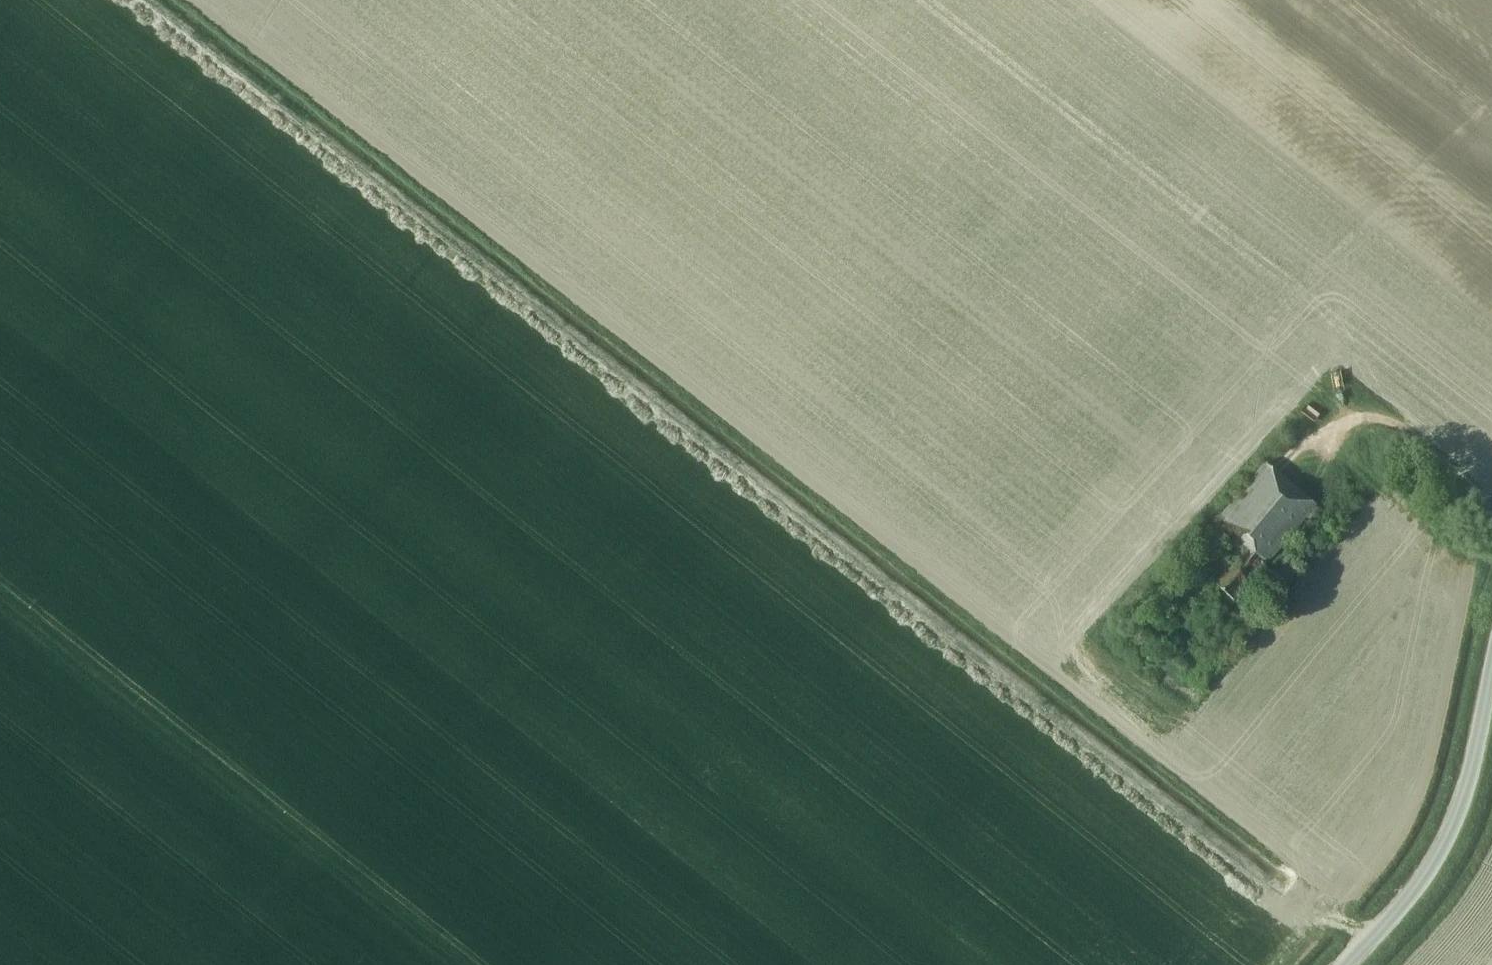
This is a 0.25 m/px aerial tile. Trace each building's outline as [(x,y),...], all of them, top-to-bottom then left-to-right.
[(1212,582),(1215,585),(1233,600),(1265,562),(1266,562),(1270,557),(1271,558),(1316,504),(1266,463),(1207,534),(1236,557),(1229,565),(1228,564),(1212,582)]
